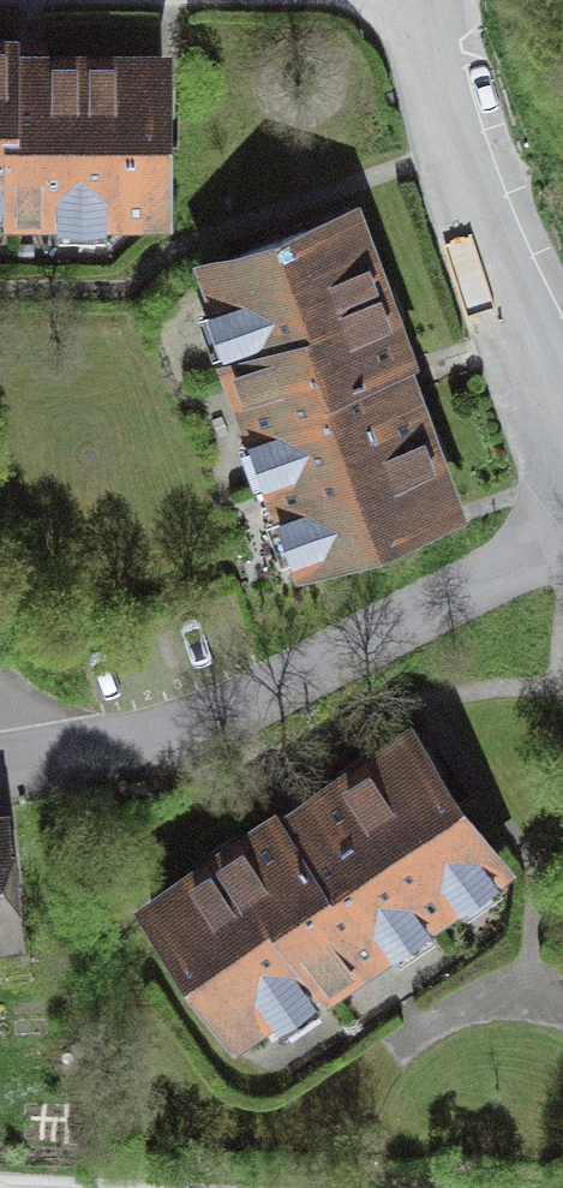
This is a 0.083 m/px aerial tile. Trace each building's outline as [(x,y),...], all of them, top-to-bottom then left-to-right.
[(162,212),(162,64),(43,64),(43,67),(16,67),(16,48),(0,48),(0,191),(8,191),(8,212),(51,212),(51,206),(113,206),(113,212),(162,212)] [(212,264),(245,355),(234,359),(262,434),(267,433),(281,473),(277,474),(291,512),(296,510),(314,560),(449,511),(406,392),(397,396),(387,369),(402,364),(348,215),(212,264)] [(418,910),(422,915),(455,892),(452,887),(495,856),(413,739),(310,810),(315,817),(291,834),(282,820),(152,911),(235,1030),(313,975),(320,985),(388,939),(384,934),(418,910)] [(9,928),(0,855),(0,929),(9,928)]
